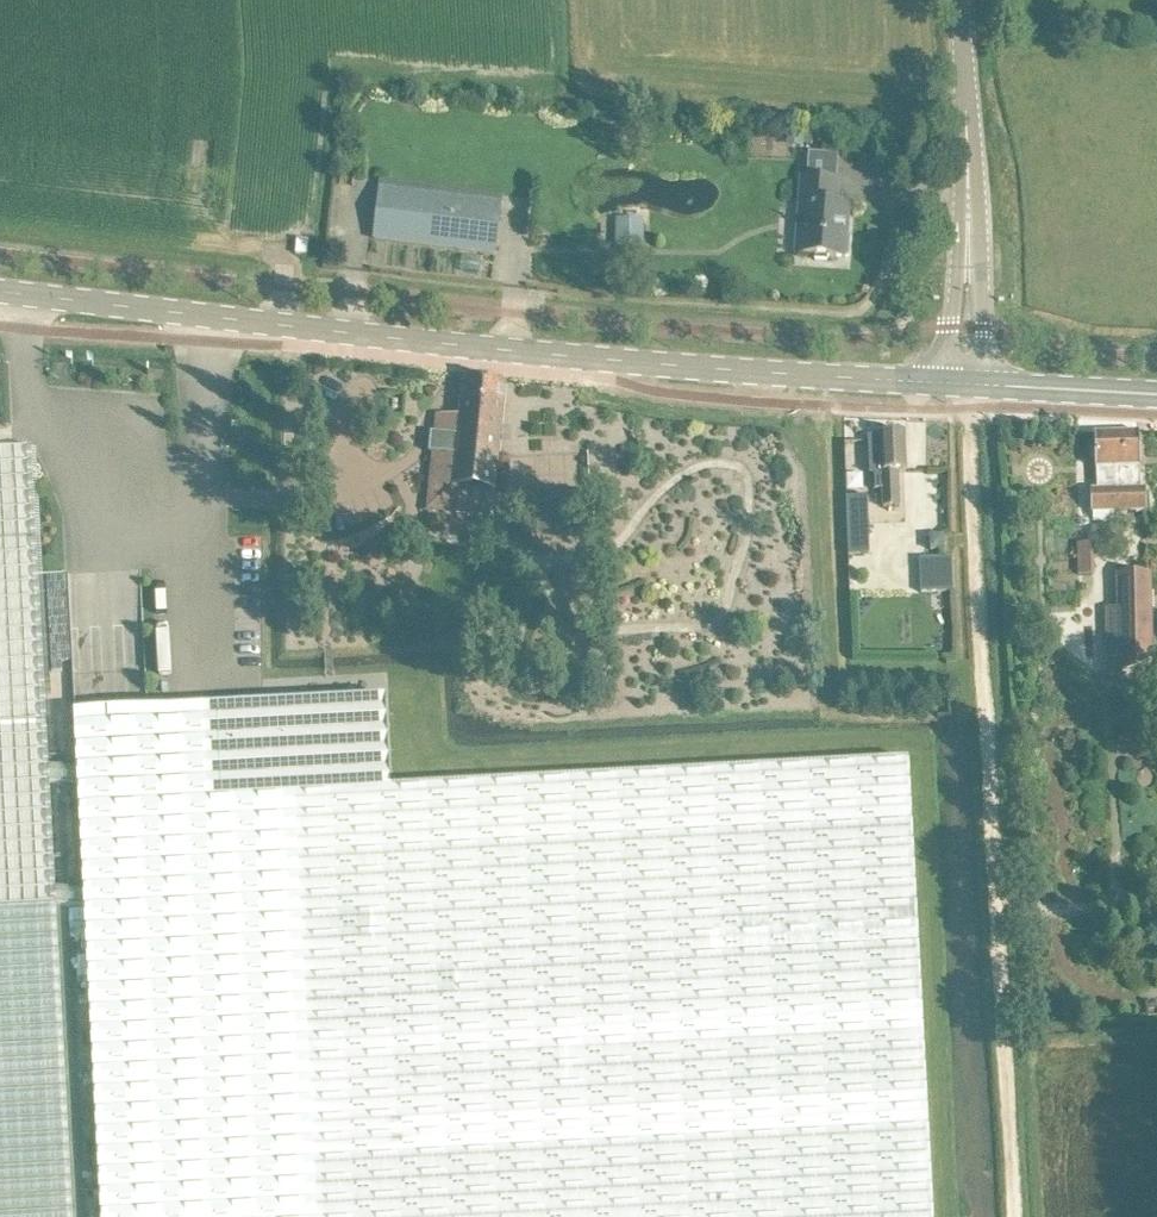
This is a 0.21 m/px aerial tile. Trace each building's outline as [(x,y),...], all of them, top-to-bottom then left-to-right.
[(808,155),(806,176),(802,176),(800,200),(806,201),(803,231),(798,230),(796,254),(815,255),(814,260),(828,261),(828,256),(845,258),(845,256),(848,256),(850,236),(846,236),(849,202),(836,202),(838,179),(834,178),(835,157),(808,155)] [(380,188),(377,215),(374,238),(495,253),(498,229),(499,202),(380,188)] [(622,215),(621,246),(650,247),(651,216),(622,215)] [(460,416),(438,414),(429,508),(451,510),(451,511),(493,515),(505,381),(464,377),(460,416)] [(1096,468),(1097,489),(1093,489),(1094,513),(1115,512),(1146,512),(1146,488),(1141,488),(1139,432),(1094,433),(1095,468),(1096,468)] [(907,471),(906,433),(880,434),(880,435),(868,436),(869,474),(875,474),(876,490),(882,490),(883,508),(899,507),(898,472),(907,471)] [(32,446),(0,448),(0,1216),(73,1216),(32,446)] [(524,495),(525,532),(585,529),(583,493),(524,495)] [(869,496),(848,497),(847,497),(849,554),(871,553),(869,496)] [(943,535),(930,537),(931,550),(944,549),(943,535)] [(1095,545),(1078,545),(1079,572),(1096,572),(1095,545)] [(920,558),(921,591),(954,590),(953,557),(920,558)] [(1155,671),(1153,573),(1117,574),(1117,607),(1107,608),(1108,671),(1155,671)] [(75,715),(102,1216),(932,1216),(907,761),(209,798),(204,708),(75,715)]
